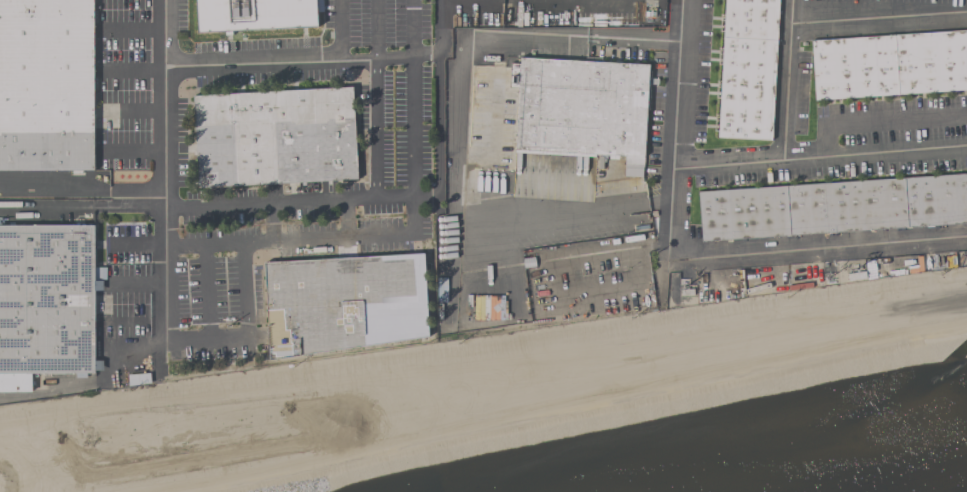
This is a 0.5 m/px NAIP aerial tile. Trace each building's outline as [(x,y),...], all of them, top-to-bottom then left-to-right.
[(95,170),(0,171),(0,0),(94,0),(95,170)] [(198,32),(197,0),(316,0),(317,27),(198,32)] [(718,138),(725,0),(778,0),(771,140),(718,138)] [(815,100),(966,89),(966,30),(811,41),(815,100)] [(521,58),(516,152),(644,159),(649,65),(521,58)] [(353,88),(194,97),(200,188),(358,178),(353,88)] [(700,193),(966,176),(966,222),(702,239),(700,193)] [(31,391),(0,391),(0,226),(93,226),(93,373),(31,373),(31,391)] [(425,254),(430,337),(270,360),(265,263),(425,254)]
